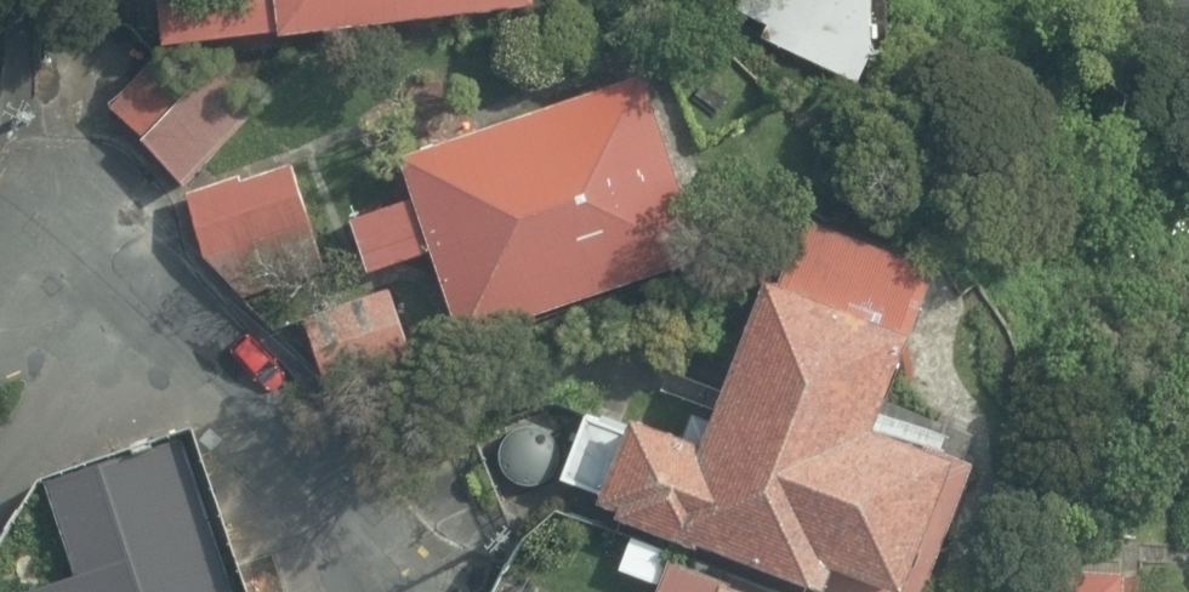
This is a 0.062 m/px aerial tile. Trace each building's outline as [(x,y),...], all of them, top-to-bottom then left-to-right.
[(165,43),(281,29),(282,33),(538,1),(538,0),(160,0),(165,43)] [(770,20),(763,36),(860,83),(873,53),(874,0),(739,0),(735,3),(770,20)] [(144,137),(187,185),(259,111),(213,66),(190,90),(156,56),(113,102),(146,135),(144,137)] [(708,257),(648,71),(401,154),(415,195),(351,219),(369,272),(434,250),(463,336),(708,257)] [(205,255),(234,285),(322,255),(293,164),(243,180),(241,174),(189,190),(205,255)] [(806,216),(783,280),(769,274),(714,419),(693,410),(685,434),(636,415),(629,431),(588,412),(563,476),(603,492),(600,500),(621,508),(619,513),(714,551),(716,545),(836,591),(926,591),(976,463),(943,450),(948,435),(883,408),(936,263),(806,216)] [(306,319),(329,382),(414,351),(391,288),(306,319)] [(237,564),(190,419),(32,471),(54,540),(8,554),(16,576),(0,581),(0,591),(246,591),(237,564)] [(674,554),(675,548),(634,534),(621,566),(663,581),(659,591),(757,591),(734,583),(736,578),(674,554)] [(1053,564),(1052,591),(1188,591),(1142,588),(1142,574),(1128,573),(1128,567),(1053,564)]
